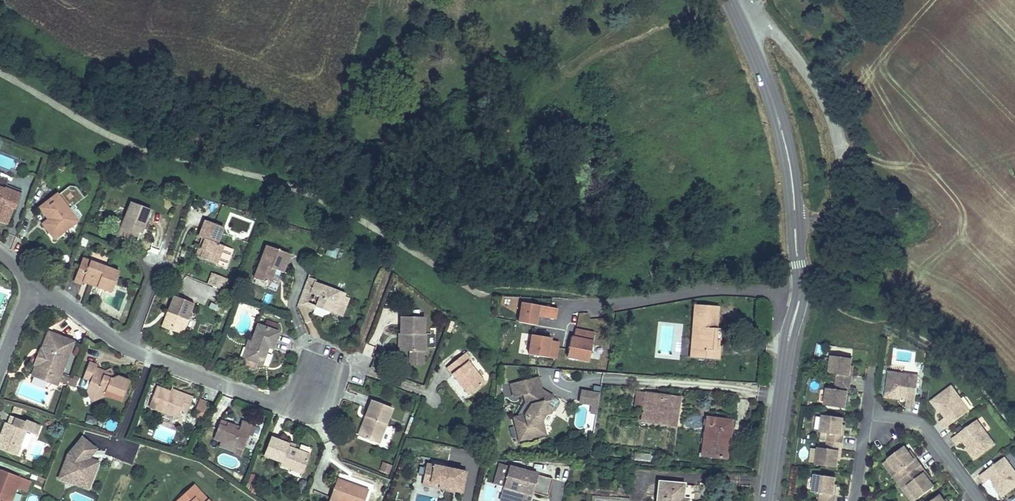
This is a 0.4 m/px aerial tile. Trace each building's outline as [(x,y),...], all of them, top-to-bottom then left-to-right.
[(7,225),(14,208),(16,209),(22,194),(6,188),(9,180),(0,176),(0,222),(7,225)] [(49,219),(43,223),(49,232),(54,229),(59,236),(75,224),(66,213),(70,209),(58,193),(40,208),(49,219)] [(124,231),(121,237),(135,243),(139,232),(141,228),(144,229),(151,210),(132,202),(121,230),(124,231)] [(70,209),(66,213),(75,224),(79,221),(70,209)] [(206,220),(200,237),(203,238),(206,240),(202,250),(204,251),(201,258),(217,264),(224,246),(218,243),(224,228),(206,220)] [(59,236),(54,229),(49,232),(55,240),(59,236)] [(206,240),(203,238),(196,256),(201,258),(204,251),(202,250),(206,240)] [(267,246),(254,278),(270,284),(275,270),(284,273),(290,255),(267,246)] [(83,258),(75,281),(82,284),(83,282),(112,292),(119,272),(83,258)] [(208,284),(220,289),(224,279),(215,275),(213,279),(210,278),(208,284)] [(309,277),(305,287),(312,290),(311,293),(315,294),(314,298),(315,303),(317,303),(316,306),(317,306),(343,316),(349,299),(345,297),(346,294),(316,283),(316,280),(309,277)] [(305,287),(297,308),(303,305),(315,310),(317,306),(316,306),(307,303),(311,293),(312,290),(305,287)] [(166,316),(162,327),(183,335),(195,304),(174,296),(167,312),(170,313),(168,317),(166,316)] [(520,302),(516,324),(536,328),(538,317),(555,320),(557,309),(520,302)] [(696,338),(695,358),(715,359),(717,339),(721,340),(722,329),(717,329),(719,306),(695,305),(692,338),(696,338)] [(401,317),(401,334),(401,335),(403,334),(403,351),(426,351),(426,348),(426,334),(425,334),(425,317),(401,317)] [(252,341),(246,359),(242,358),(240,364),(241,367),(253,371),(255,370),(258,363),(263,365),(269,348),(273,349),(279,332),(258,325),(252,341)] [(571,328),(567,360),(589,363),(593,331),(571,328)] [(49,332),(42,350),(47,351),(41,367),(61,374),(74,342),(49,332)] [(521,334),(519,355),(549,357),(550,336),(521,334)] [(252,341),(249,340),(242,358),(246,359),(252,341)] [(549,358),(556,360),(559,342),(552,340),(549,358)] [(367,345),(364,354),(372,356),(375,347),(367,345)] [(42,350),(40,349),(34,364),(41,367),(47,351),(42,350)] [(896,350),(895,361),(912,363),(912,351),(896,350)] [(467,352),(447,368),(469,395),(485,382),(469,361),(472,359),(467,352)] [(423,366),(423,355),(410,355),(410,365),(423,366)] [(850,398),(853,373),(851,373),(852,367),(853,360),(832,358),(830,375),(838,376),(836,391),(828,390),(825,407),(846,410),(847,403),(847,398),(850,398)] [(89,362),(83,378),(91,381),(88,389),(90,395),(99,398),(104,396),(105,395),(122,401),(130,381),(118,377),(113,379),(103,376),(101,370),(96,368),(97,365),(89,362)] [(105,371),(101,370),(103,376),(113,379),(118,377),(114,375),(111,369),(105,371)] [(915,409),(919,378),(889,374),(886,400),(895,401),(896,399),(901,399),(908,400),(907,407),(915,409)] [(71,378),(64,375),(61,382),(68,385),(71,378)] [(539,379),(527,383),(531,395),(542,391),(539,379)] [(545,436),(542,421),(551,408),(548,406),(550,402),(553,398),(542,391),(531,395),(527,383),(512,387),(515,399),(525,397),(527,404),(532,407),(526,416),(515,419),(520,441),(545,436)] [(157,387),(149,407),(178,418),(181,410),(188,413),(193,398),(186,395),(185,398),(171,392),(157,387)] [(970,412),(952,388),(931,404),(937,411),(939,410),(942,414),(946,419),(940,424),(945,431),(970,412)] [(172,390),(171,392),(185,398),(186,395),(172,390)] [(579,405),(590,405),(590,414),(597,414),(599,392),(580,391),(579,405)] [(619,401),(617,417),(639,421),(641,409),(644,409),(642,421),(675,426),(679,398),(637,392),(635,403),(635,407),(630,406),(631,402),(619,401)] [(200,400),(194,415),(202,419),(208,403),(200,400)] [(372,400),(366,416),(369,418),(362,437),(379,444),(393,408),(372,400)] [(532,407),(527,404),(518,418),(526,416),(532,407)] [(22,408),(15,406),(13,412),(20,414),(22,408)] [(41,425),(27,420),(26,422),(11,416),(8,423),(6,423),(0,438),(0,449),(17,456),(27,431),(37,435),(41,425)] [(369,418),(366,416),(359,436),(362,437),(369,418)] [(707,417),(702,455),(727,458),(729,441),(726,441),(729,420),(707,417)] [(841,457),(845,432),(843,432),(843,427),(844,420),(824,417),(821,434),(830,435),(827,451),(819,449),(817,466),(838,469),(838,462),(839,457),(841,457)] [(219,425),(214,439),(221,441),(220,446),(235,452),(232,459),(240,462),(249,436),(253,437),(256,427),(242,422),(240,428),(239,431),(235,430),(236,427),(228,423),(226,428),(219,425)] [(995,447),(977,422),(953,441),(958,447),(964,443),(968,449),(971,453),(969,454),(975,462),(995,447)] [(627,428),(628,440),(636,440),(636,427),(627,428)] [(271,437),(264,455),(282,462),(281,465),(290,469),(292,465),(304,470),(310,455),(295,449),(289,447),(290,444),(271,437)] [(96,450),(83,438),(68,455),(60,479),(73,484),(77,476),(92,481),(98,463),(91,460),(90,462),(88,460),(96,450)] [(928,477),(913,457),(911,458),(908,454),(904,448),(888,461),(898,474),(893,478),(902,491),(908,487),(918,500),(934,488),(930,483),(927,479),(928,477)] [(1005,459),(981,478),(986,485),(992,480),(996,486),(999,490),(997,491),(1003,499),(1014,489),(1014,473),(1005,459)] [(378,471),(388,475),(391,466),(381,462),(378,471)] [(498,464),(491,489),(497,500),(531,500),(533,493),(547,497),(552,479),(498,464)] [(304,470),(292,465),(290,469),(303,474),(304,470)] [(462,469),(418,466),(417,490),(461,493),(462,469)] [(21,477),(0,469),(0,500),(12,500),(21,477)] [(89,489),(92,481),(77,476),(73,484),(89,489)] [(835,491),(835,486),(836,479),(815,476),(813,494),(821,495),(820,500),(835,500),(837,492),(835,491)] [(330,500),(365,500),(369,490),(350,484),(349,486),(337,482),(330,500)] [(658,500),(689,500),(683,499),(684,485),(659,483),(658,500)] [(189,492),(197,500),(209,500),(195,486),(189,492)] [(189,492),(178,500),(197,500),(189,492)]
